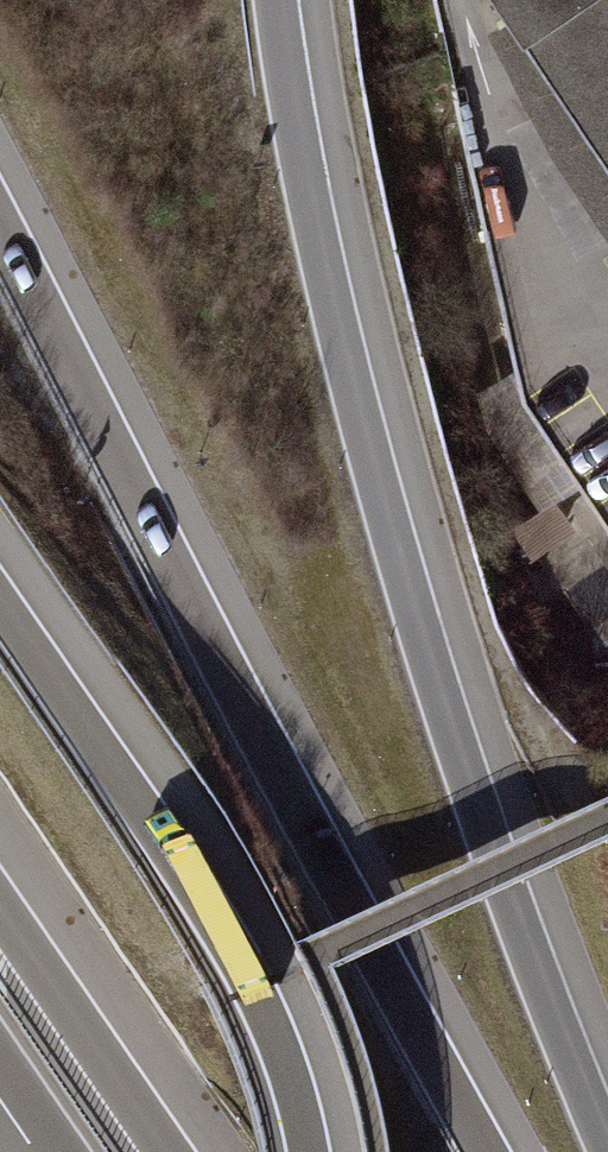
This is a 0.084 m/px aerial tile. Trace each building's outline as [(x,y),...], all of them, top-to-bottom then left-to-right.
[(523,385),(607,514),(607,0),(434,0),(523,385)]
